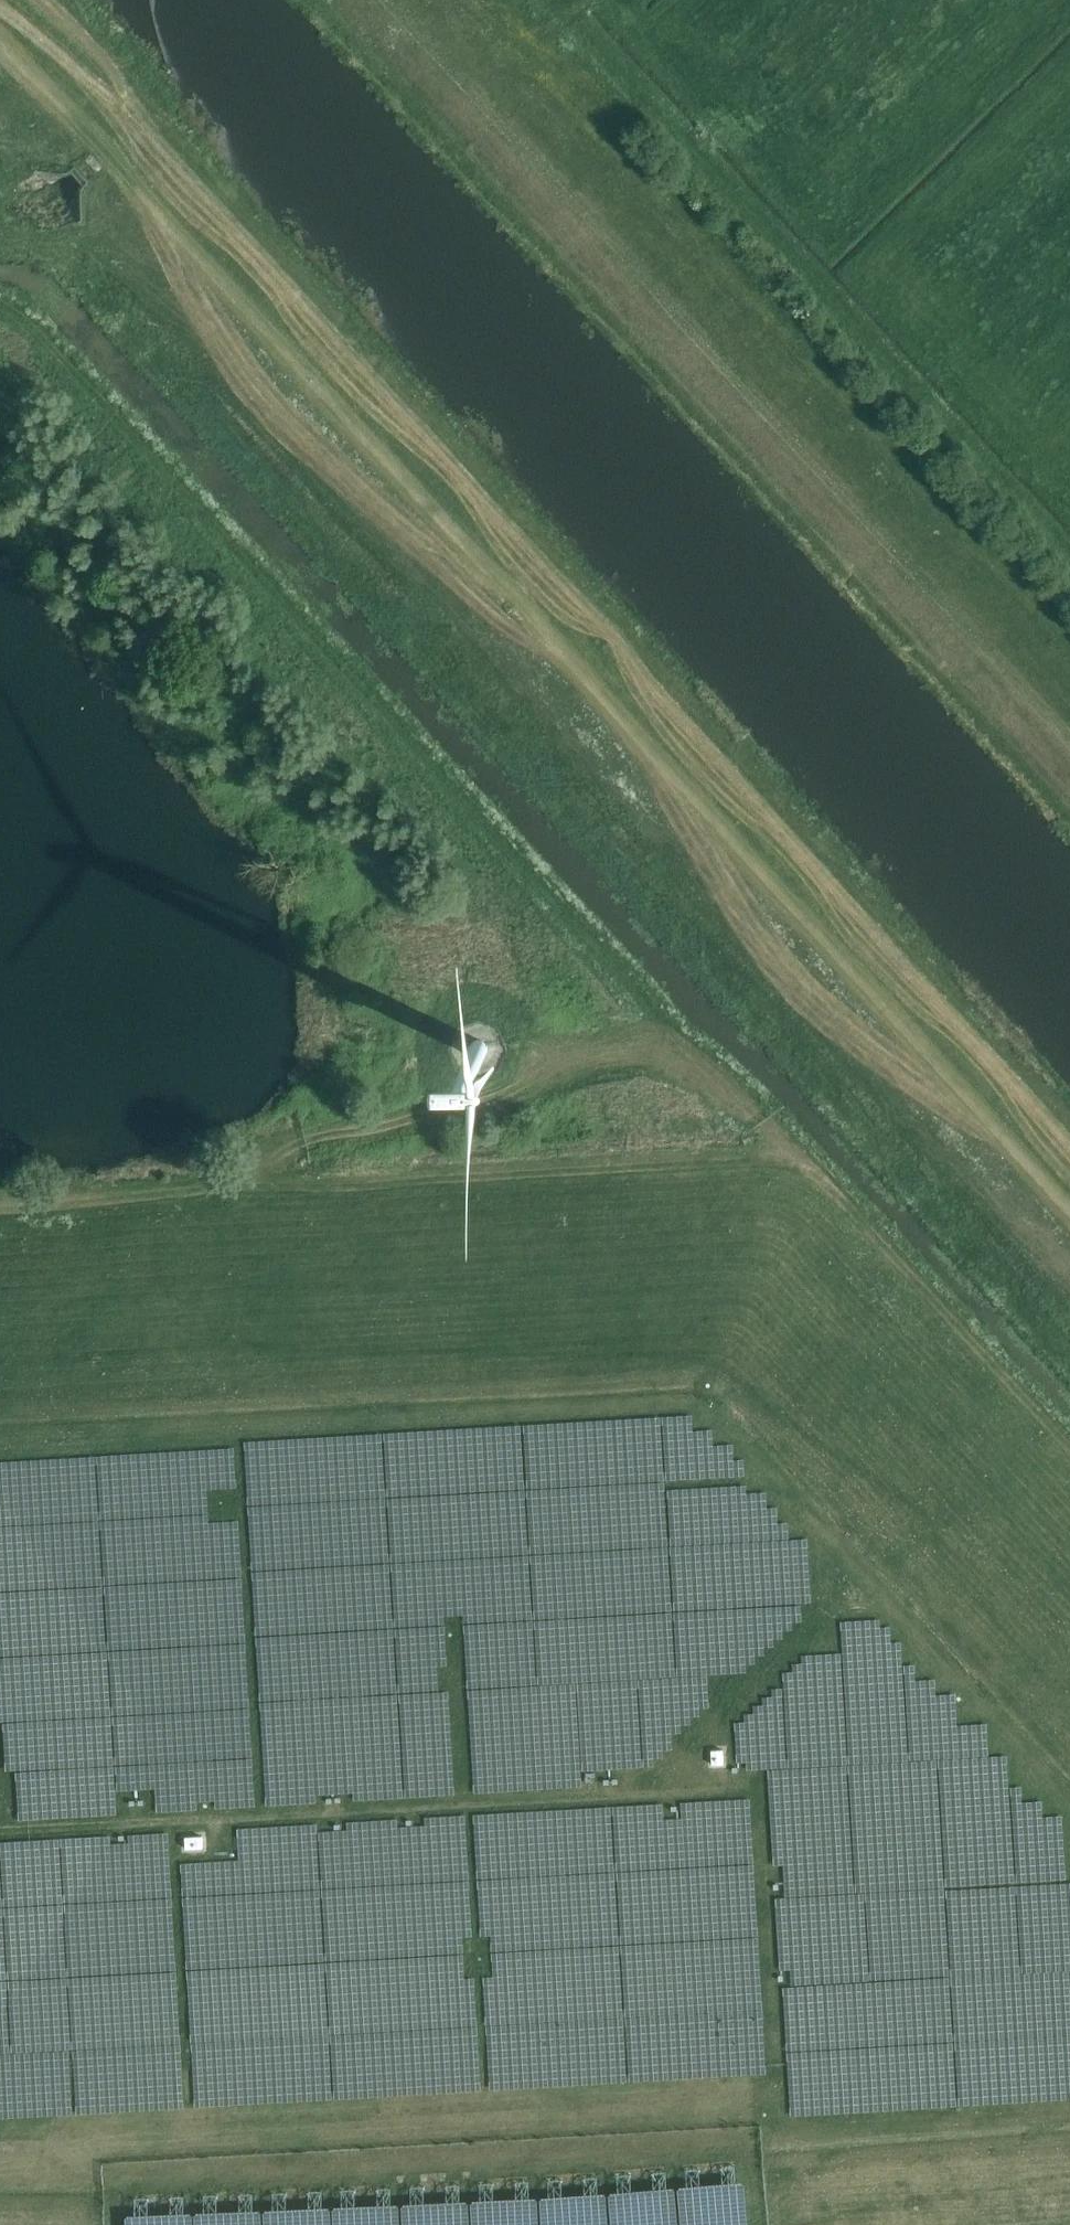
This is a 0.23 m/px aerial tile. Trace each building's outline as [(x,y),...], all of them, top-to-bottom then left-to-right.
[(478,1039),(474,1040),(471,1042),(469,1045),(469,1049),(469,1052),(471,1055),(474,1057),(478,1058),(482,1058),(485,1055),(487,1052),(488,1049),(487,1045),(485,1042),(482,1040),(478,1039)] [(710,1764),(694,1765),(694,1777),(711,1776),(710,1764)] [(201,1833),(184,1834),(185,1846),(201,1845),(201,1833)] [(198,2211),(198,2224),(212,2224),(226,2224),(248,2224),(250,2221),(250,2224),(357,2224),(356,2204),(198,2211)]
